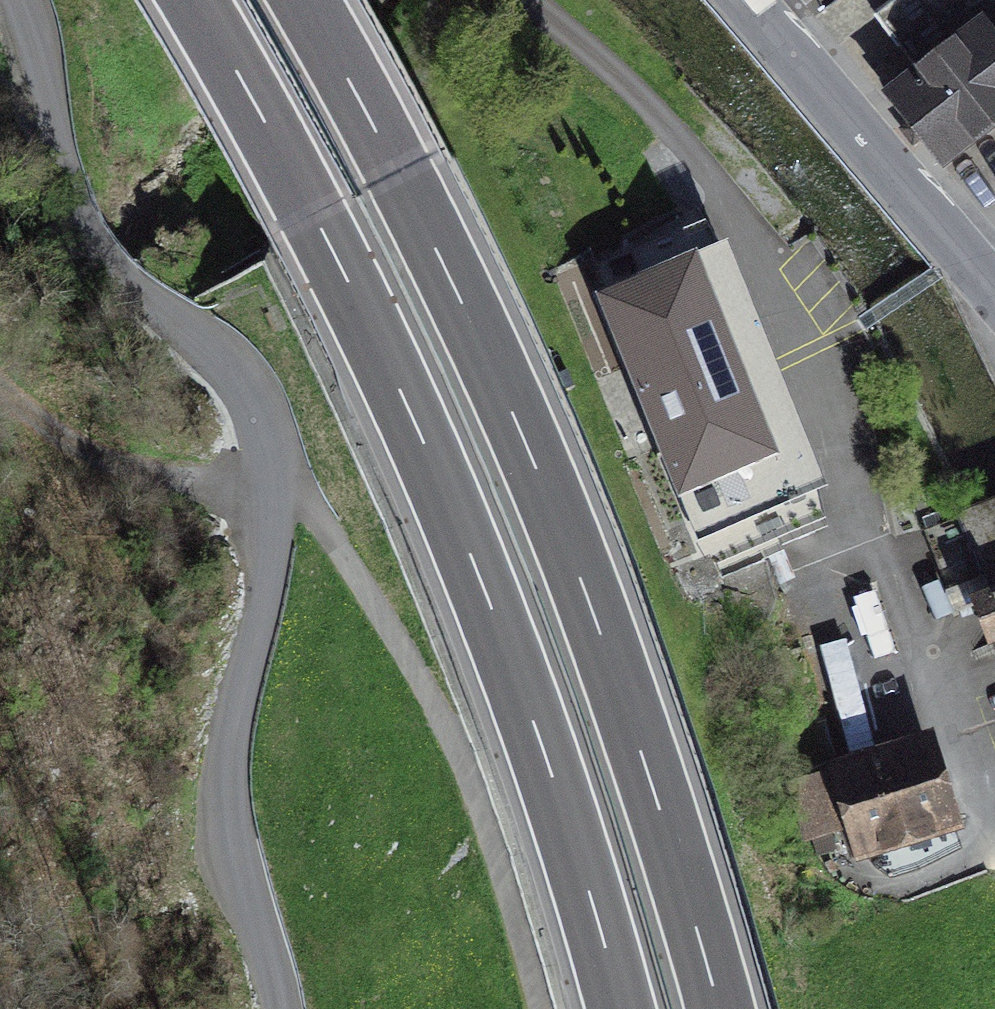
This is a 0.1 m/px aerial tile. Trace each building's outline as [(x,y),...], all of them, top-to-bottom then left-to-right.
[(878,96),(943,173),(994,131),(994,0),(981,0),(973,6),(968,0),(892,0),(871,16),(914,68),(878,96)] [(603,291),(595,294),(699,560),(710,555),(712,562),(827,519),(821,492),(828,490),(726,245),(712,250),(709,236),(694,229),(594,268),(603,291)] [(925,530),(954,613),(972,607),(992,659),(994,657),(994,502),(925,530)] [(932,733),(826,765),(828,772),(786,785),(803,844),(846,833),(855,864),(963,833),(932,733)]
